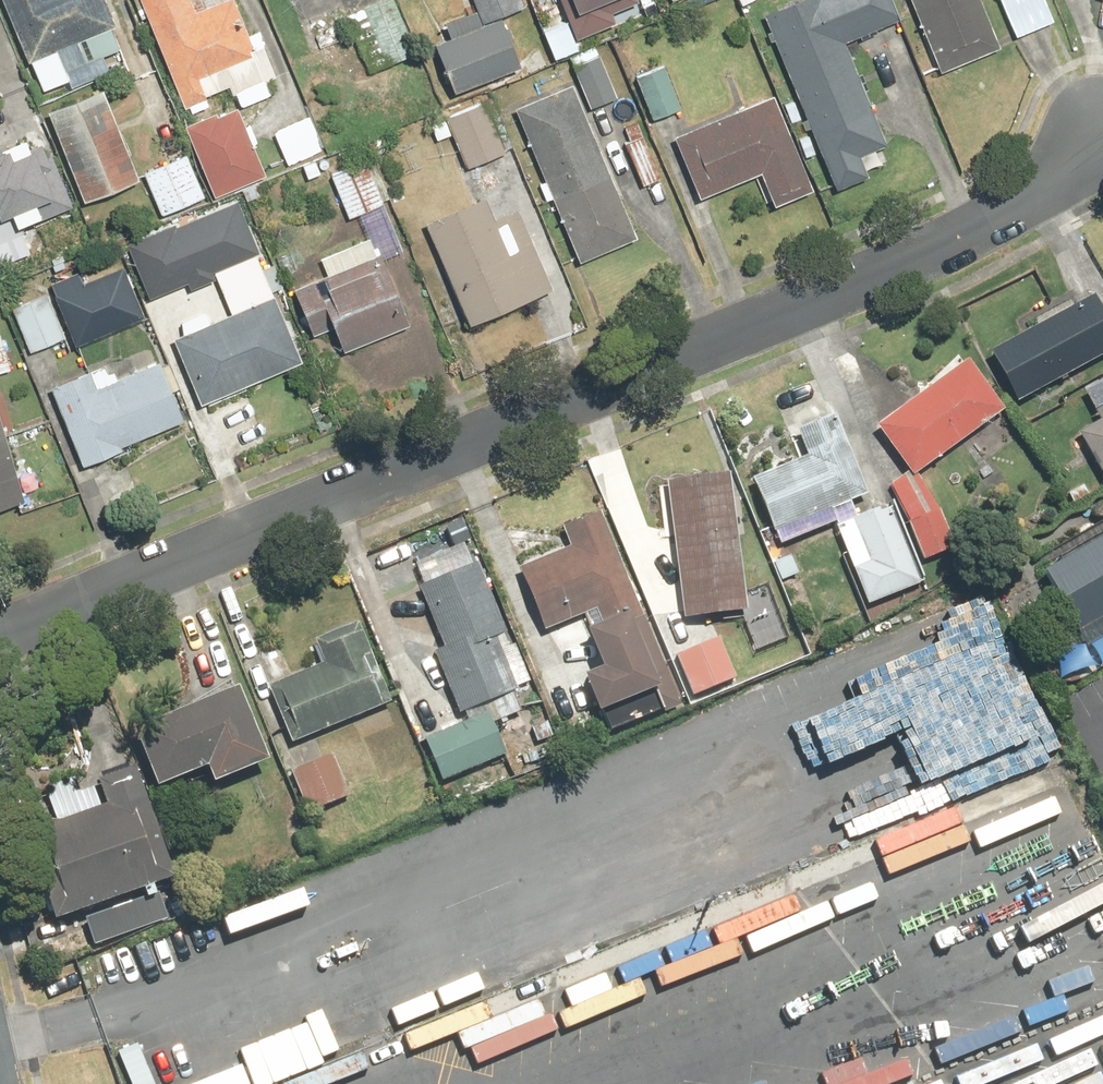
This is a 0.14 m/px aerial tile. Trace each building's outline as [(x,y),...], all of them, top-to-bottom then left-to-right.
[(25,62),(51,51),(66,89),(107,73),(99,54),(81,61),(73,42),(111,27),(100,0),(0,0),(25,62)] [(180,108),(185,106),(187,113),(205,105),(202,98),(225,88),(228,96),(231,95),(237,108),(268,95),(262,81),(274,76),(255,30),(244,35),(230,0),(135,0),(180,108)] [(343,16),(368,75),(414,55),(390,0),(381,0),(343,16)] [(473,11),(440,24),(446,39),(430,45),(448,93),(514,67),(495,18),(521,8),(518,0),(469,0),(473,11)] [(569,34),(617,14),(613,5),(625,0),(555,0),(569,34)] [(890,0),(796,0),(761,13),(810,138),(818,135),(827,158),(880,138),(844,42),(898,21),(890,0)] [(937,73),(998,48),(978,0),(906,0),(937,73)] [(1012,38),(1052,23),(1043,0),(998,0),(1012,38)] [(594,48),(566,59),(586,108),(614,97),(594,48)] [(662,66),(631,81),(650,121),(681,107),(662,66)] [(570,88),(514,110),(575,264),(631,242),(570,88)] [(99,90),(43,112),(80,204),(136,182),(99,90)] [(769,97),(670,138),(696,201),(755,176),(769,210),(809,193),(769,97)] [(481,102),(442,118),(464,169),(503,152),(481,102)] [(213,114),(182,127),(212,198),(263,177),(235,109),(214,117),(213,114)] [(305,120),(271,135),(285,166),(319,151),(305,120)] [(627,142),(622,144),(640,185),(657,178),(634,124),(622,130),(627,142)] [(7,216),(12,229),(67,207),(47,157),(41,159),(36,145),(5,157),(1,145),(0,146),(0,219),(7,216)] [(202,199),(183,155),(140,173),(159,217),(202,199)] [(344,169),(328,176),(346,219),(380,205),(370,179),(351,187),(344,169)] [(483,199),(423,222),(465,326),(548,293),(515,209),(491,219),(483,199)] [(256,253),(235,204),(177,228),(175,223),(123,245),(146,302),(185,286),(188,294),(213,283),(208,273),(256,253)] [(356,219),(364,238),(317,257),(325,277),(290,291),(309,338),(329,330),(339,353),(404,326),(377,262),(400,253),(382,208),(356,219)] [(178,307),(150,318),(168,363),(177,360),(196,406),(300,364),(257,256),(211,274),(227,314),(214,320),(207,303),(181,314),(178,307)] [(74,274),(46,285),(72,348),(142,319),(120,267),(78,284),(74,274)] [(1013,404),(1102,355),(1102,321),(1089,295),(985,352),(1013,404)] [(62,339),(45,296),(10,310),(27,353),(62,339)] [(9,367),(0,335),(0,370),(9,367)] [(94,368),(47,389),(80,466),(182,422),(156,361),(101,385),(94,368)] [(907,476),(888,485),(923,563),(958,547),(916,474),(1004,413),(968,361),(873,426),(907,476)] [(1074,434),(1102,483),(1102,380),(1079,393),(1096,422),(1074,434)] [(883,508),(856,518),(850,502),(861,497),(830,417),(794,430),(805,459),(750,480),(776,547),(831,526),(863,609),(914,589),(883,508)] [(0,438),(0,509),(19,503),(0,438)] [(728,478),(664,486),(679,623),(743,616),(728,478)] [(569,548),(515,570),(541,633),(589,613),(595,628),(580,634),(596,671),(574,680),(590,719),(648,695),(657,717),(680,708),(599,515),(562,531),(569,548)] [(1040,570),(1077,634),(1102,619),(1102,533),(1040,570)] [(441,649),(431,653),(458,717),(462,715),(465,724),(421,742),(438,783),(502,757),(489,725),(523,710),(492,637),(500,634),(471,566),(416,589),(441,649)] [(289,745),(388,704),(355,623),(313,641),(323,665),(266,689),(289,745)] [(718,640),(673,658),(689,697),(734,679),(718,640)] [(260,764),(232,691),(128,731),(151,789),(202,769),(208,784),(260,764)] [(341,800),(328,759),(289,772),(302,813),(341,800)] [(166,882),(130,773),(94,785),(102,809),(17,838),(45,923),(166,882)]
